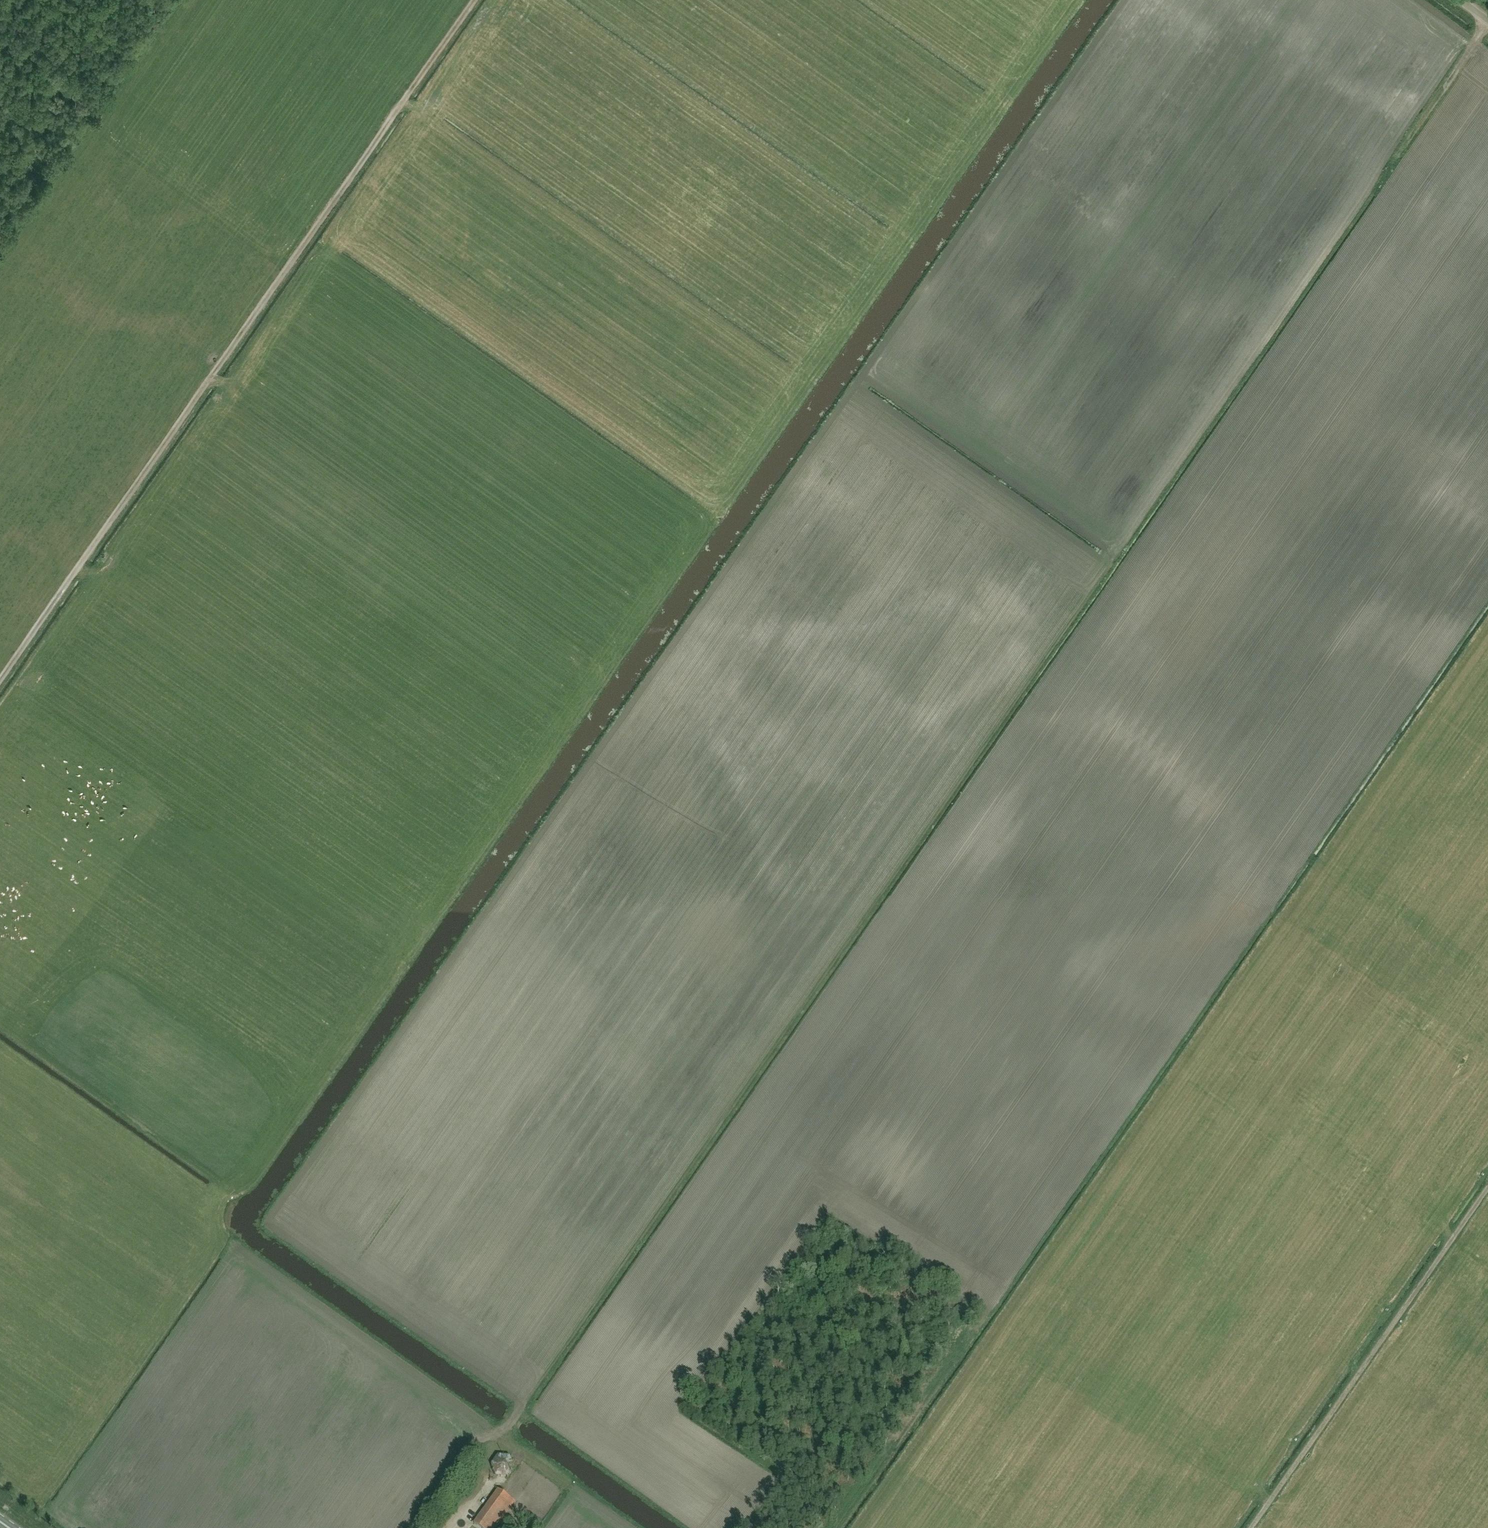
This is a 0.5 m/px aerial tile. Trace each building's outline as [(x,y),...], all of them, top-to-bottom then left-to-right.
[(474,1524),(480,1527),(497,1527),(515,1502),(498,1490),(474,1524)]
